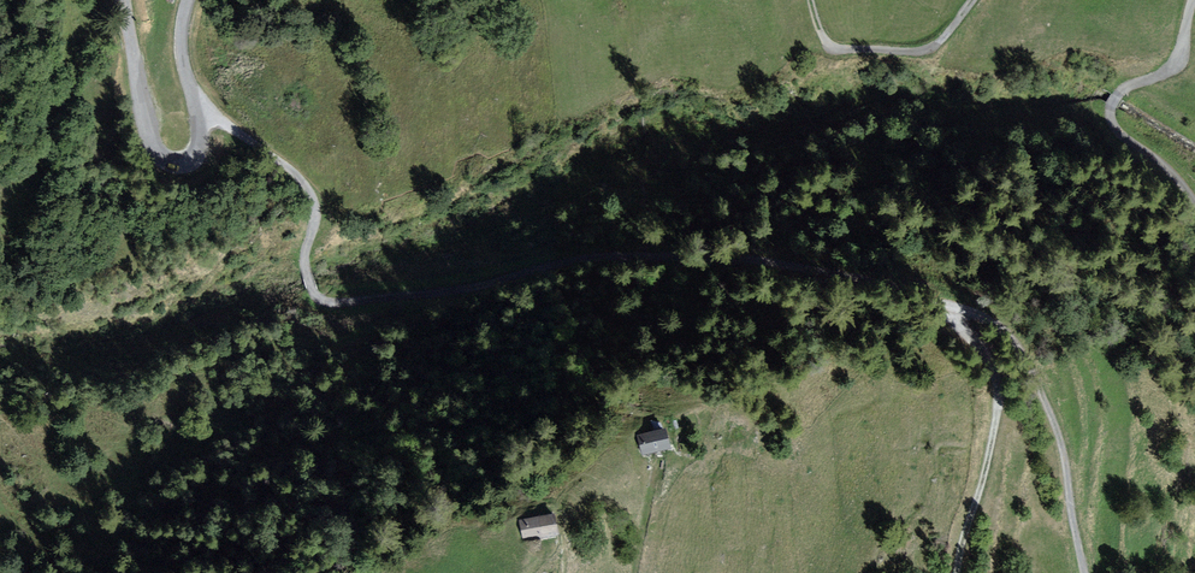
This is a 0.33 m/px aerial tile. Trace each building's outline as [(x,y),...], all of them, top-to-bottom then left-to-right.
[(670,426),(640,434),(645,455),(675,448),(670,426)] [(561,514),(523,520),(527,541),(564,534),(561,514)]
